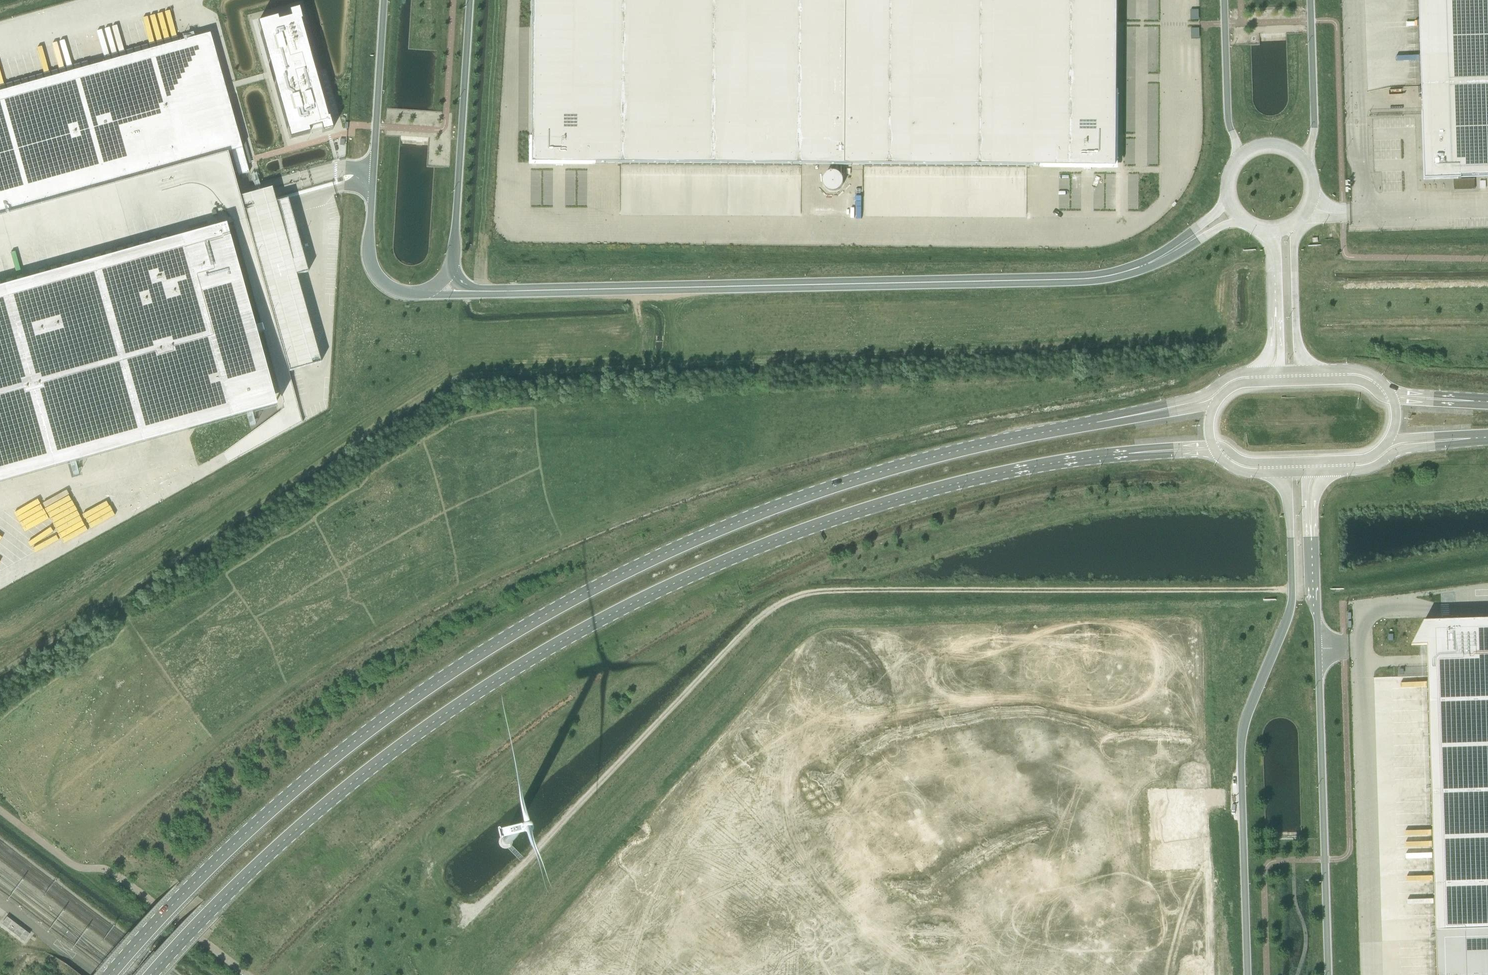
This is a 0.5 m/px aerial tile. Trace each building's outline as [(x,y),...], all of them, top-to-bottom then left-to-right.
[(1117,167),(1119,0),(533,0),(532,161),(1117,167)] [(1424,179),(1487,177),(1487,0),(1419,0),(1424,179)] [(277,18),(257,23),(272,74),(273,79),(290,140),(310,134),(309,130),(321,127),(322,133),(332,130),(329,118),(328,119),(301,22),(302,22),(299,9),(289,12),(291,18),(278,22),(277,18)] [(218,156),(232,152),(242,149),(231,109),(227,92),(225,87),(225,86),(210,34),(0,92),(0,217),(218,156)] [(242,149),(247,167),(252,165),(251,161),(236,108),(231,109),(242,149)] [(242,149),(232,152),(238,176),(249,173),(247,167),(242,149)] [(0,291),(0,486),(276,409),(226,228),(0,291)] [(1423,622),(1411,646),(1427,645),(1437,974),(1487,974),(1487,619),(1423,622)] [(2,923),(25,941),(30,933),(7,916),(2,923)]
